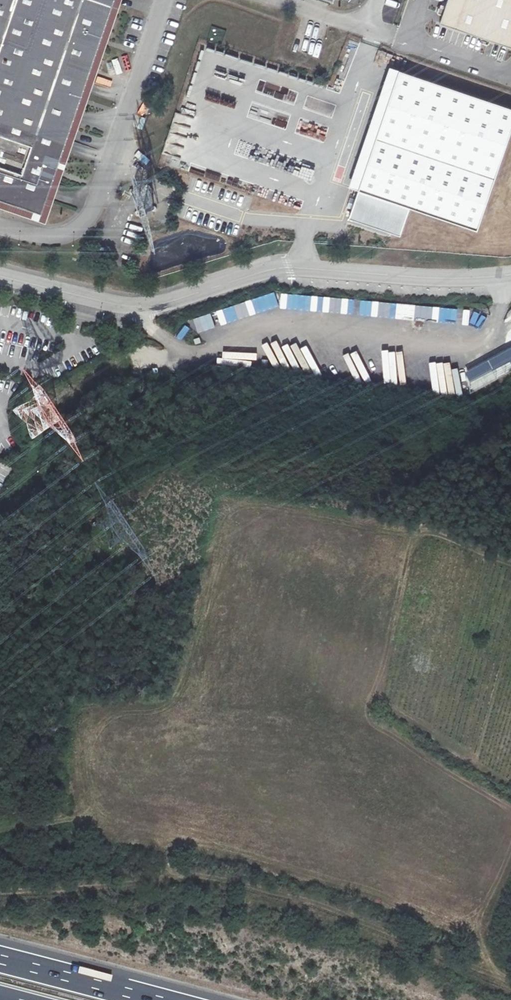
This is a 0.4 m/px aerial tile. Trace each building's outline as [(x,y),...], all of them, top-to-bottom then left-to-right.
[(42,215),(115,0),(0,0),(0,200),(42,215)] [(440,25),(510,49),(510,0),(449,0),(440,25)] [(391,66),(350,185),(360,189),(401,69),(391,66)] [(360,189),(351,216),(402,234),(411,206),(479,229),(510,134),(510,107),(401,69),(360,189)] [(276,292),(194,317),(198,330),(280,306),(276,292)] [(463,322),(464,308),(372,302),(371,317),(463,322)]
